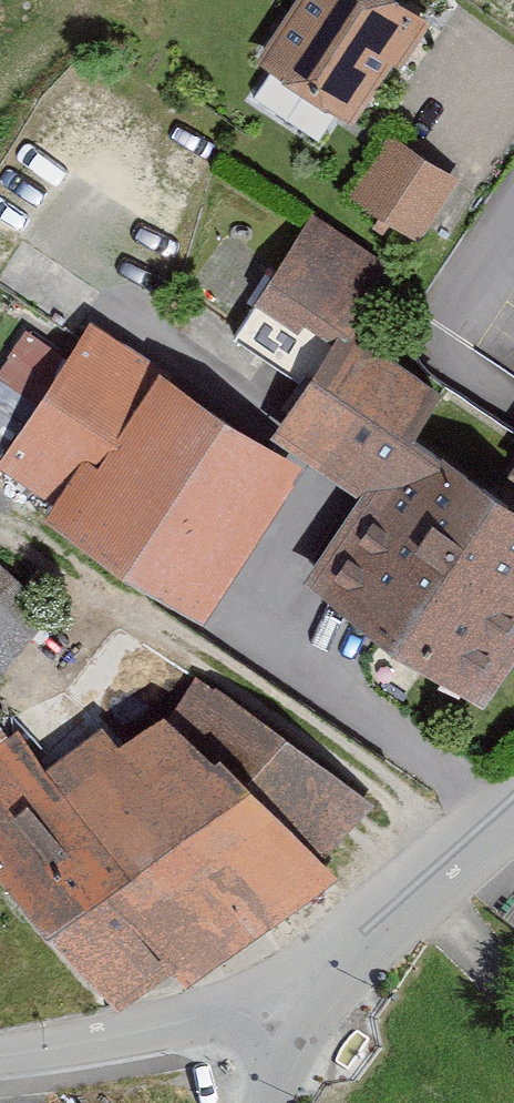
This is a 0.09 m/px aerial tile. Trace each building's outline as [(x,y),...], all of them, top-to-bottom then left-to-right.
[(431,18),(403,0),(294,0),(256,59),(353,120),(391,61),(399,67),(431,18)] [(419,239),(459,175),(391,132),(350,197),(419,239)] [(330,345),(352,329),(394,266),(312,212),(256,301),(330,345)] [(306,462),(90,319),(0,454),(0,462),(54,498),(43,515),(200,620),(306,462)] [(513,653),(513,504),(496,487),(414,433),(442,388),(352,329),(330,345),(274,430),(361,495),(304,575),(481,702),(513,653)] [(513,504),(513,457),(496,487),(513,504)] [(31,620),(0,595),(0,657),(31,620)] [(322,852),(374,801),(199,679),(163,711),(119,740),(105,724),(49,766),(17,728),(8,733),(0,724),(0,870),(118,1004),(171,969),(187,983),(338,874),(322,852)]
